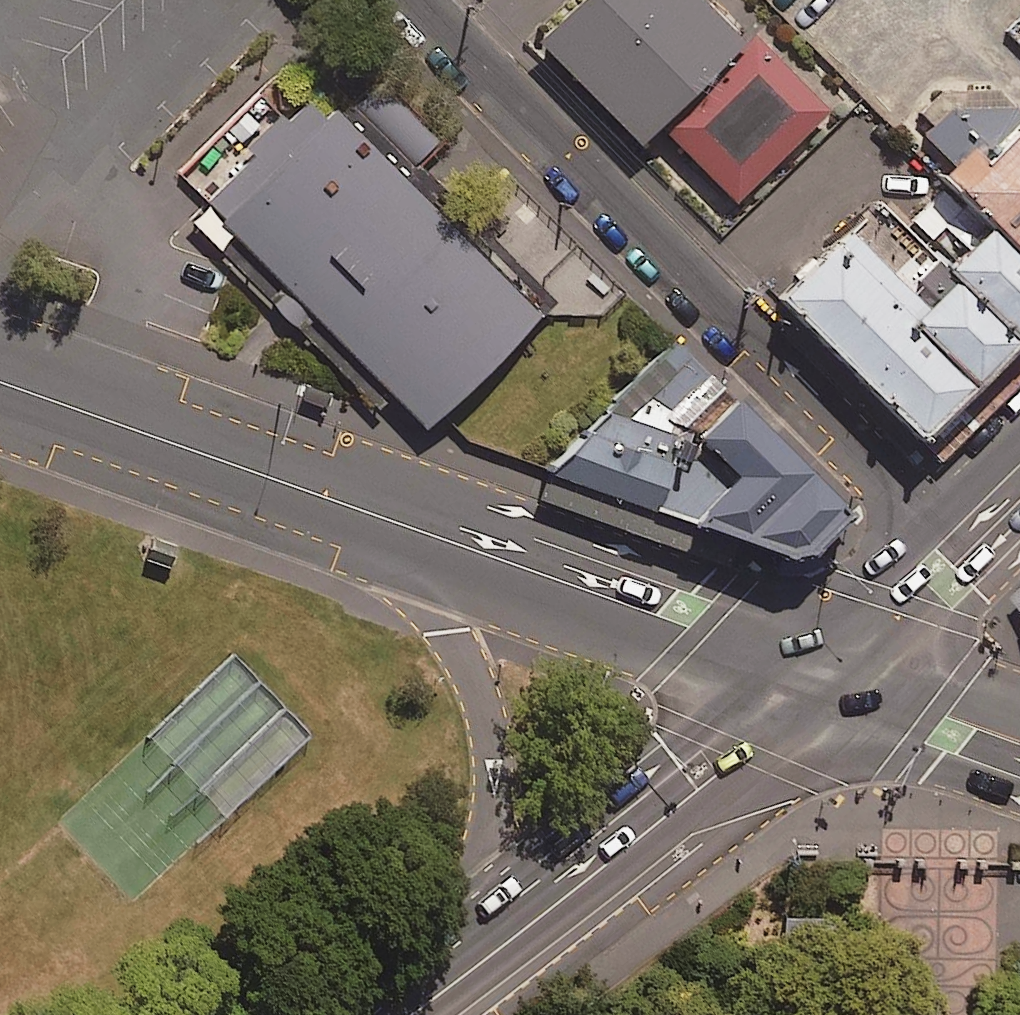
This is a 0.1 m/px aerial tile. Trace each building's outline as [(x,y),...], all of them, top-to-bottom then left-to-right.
[(742,37),(706,0),(575,0),(538,37),(637,136),(655,118),(658,121),(742,37)] [(742,37),(658,121),(734,198),(826,108),(749,30),(742,37)] [(385,81),(357,109),(413,164),(441,136),(385,81)] [(319,90),(206,202),(428,425),(541,314),(319,90)] [(988,217),(1019,249),(1019,117),(954,184),(988,217)] [(573,246),(509,183),(474,218),(538,281),(573,246)] [(988,217),(954,184),(917,221),(951,254),(988,217)] [(1017,334),(1019,331),(1019,249),(988,217),(951,254),(944,262),(954,271),(1017,334)] [(831,235),(780,287),(923,428),(974,377),(1017,334),(954,271),(912,314),(831,235)] [(549,468),(694,524),(780,440),(673,341),(549,468)] [(859,516),(780,440),(694,524),(790,560),(816,557),(859,516)]
